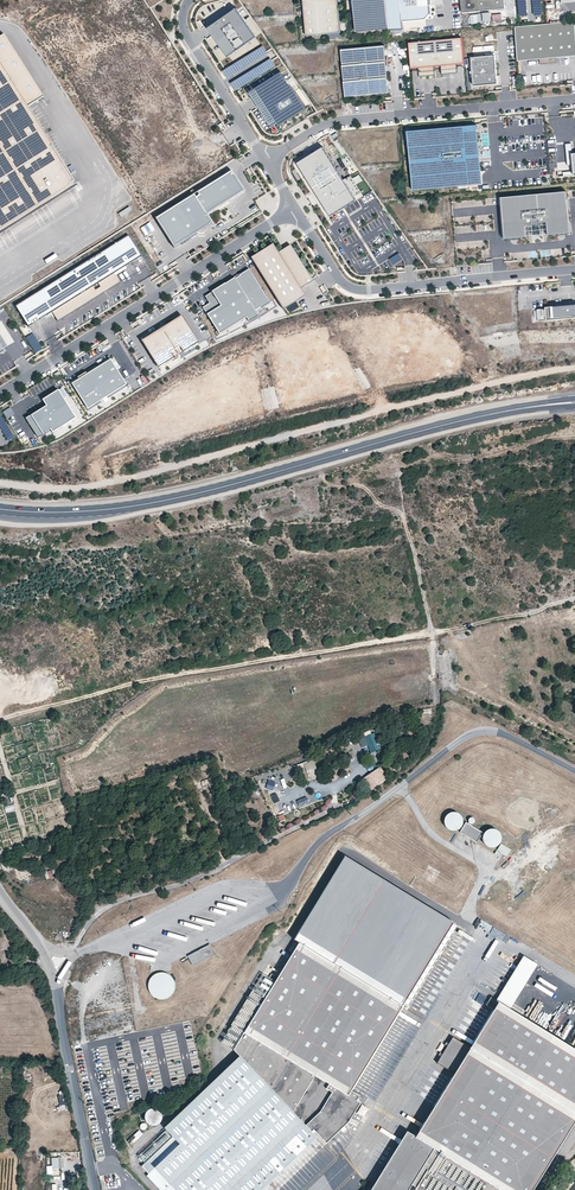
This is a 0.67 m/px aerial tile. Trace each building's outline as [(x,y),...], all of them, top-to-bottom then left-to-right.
[(302,36),(339,34),(337,0),(333,0),(300,2),(302,36)] [(356,32),(388,29),(386,0),(379,0),(353,2),(356,32)] [(389,30),(404,29),(403,22),(426,19),(431,19),(431,14),(430,0),(386,0),(389,30)] [(462,13),(507,9),(506,0),(461,0),(462,13)] [(237,9),(209,29),(229,57),(257,37),(237,9)] [(514,26),(518,60),(539,58),(540,64),(556,62),(556,57),(574,55),(574,28),(574,20),(542,23),(531,24),(520,25),(514,26)] [(0,35),(0,236),(79,186),(30,106),(44,97),(3,33),(0,35)] [(465,35),(414,41),(416,64),(467,58),(465,35)] [(226,78),(267,53),(262,45),(221,70),(226,78)] [(380,92),(380,94),(389,93),(385,45),(341,49),(345,97),(349,97),(348,94),(380,92)] [(474,87),(498,84),(497,76),(495,56),(471,58),(474,87)] [(234,91),(275,65),(270,58),(229,83),(234,91)] [(268,90),(285,79),(279,70),(247,91),(258,107),(273,97),(268,90)] [(258,107),(271,128),(306,108),(285,79),(268,90),(273,97),(258,107)] [(477,126),(408,132),(413,191),(454,187),(453,174),(479,172),(475,129),(478,129),(477,126)] [(565,145),(567,167),(573,166),(572,155),(571,144),(565,145)] [(355,198),(322,147),(296,164),(329,214),(355,198)] [(155,219),(174,248),(212,224),(207,215),(244,191),(231,171),(155,219)] [(480,184),(479,172),(453,174),(454,187),(480,184)] [(566,193),(493,199),(497,241),(570,234),(566,193)] [(129,205),(118,213),(121,217),(132,209),(129,205)] [(392,238),(398,234),(393,225),(387,229),(392,238)] [(141,256),(128,236),(16,306),(29,327),(52,312),(58,322),(121,283),(115,273),(141,256)] [(251,258),(283,310),(307,295),(302,288),(312,281),(289,245),(278,253),(272,244),(251,258)] [(176,261),(169,265),(171,269),(178,265),(176,261)] [(260,309),(270,303),(248,269),(239,275),(240,276),(235,279),(234,278),(205,296),(209,303),(202,308),(219,334),(246,317),(248,322),(258,316),(255,311),(260,308),(260,309)] [(538,321),(574,317),(574,306),(537,309),(538,321)] [(142,341),(158,368),(199,343),(182,316),(156,332),(143,340),(142,341)] [(140,318),(130,323),(133,329),(143,323),(140,318)] [(143,340),(156,332),(154,330),(141,338),(143,340)] [(33,332),(26,336),(35,352),(43,348),(33,332)] [(78,379),(72,383),(87,409),(126,384),(110,359),(87,374),(78,379)] [(46,406),(31,415),(43,434),(50,429),(52,433),(76,418),(58,390),(42,400),(46,406)] [(11,433),(0,412),(0,428),(4,437),(11,433)] [(43,434),(31,415),(30,415),(25,418),(37,437),(43,434)] [(22,427),(15,430),(17,435),(24,431),(22,427)] [(19,437),(22,443),(29,438),(25,433),(19,437)] [(374,730),(364,733),(365,737),(359,738),(361,747),(377,743),(374,730)] [(380,765),(362,778),(371,790),(389,777),(380,765)] [(359,778),(354,781),(358,788),(362,785),(359,778)] [(266,787),(272,789),(275,782),(268,780),(266,787)] [(322,789),(314,792),(317,800),(325,796),(322,789)] [(299,807),(308,804),(305,795),(296,798),(299,807)] [(447,826),(449,828),(452,829),(454,829),(457,829),(460,827),(462,825),(463,822),(463,819),(462,816),(460,813),(458,812),(455,811),(452,812),(449,813),(447,815),(445,818),(445,821),(446,823),(447,826)] [(466,822),(461,831),(477,841),(482,832),(466,822)] [(485,844),(487,845),(490,847),(493,847),(496,846),(499,845),(501,842),(502,840),(502,836),(501,834),(499,831),(496,829),(493,829),(490,829),(487,831),(485,833),(484,835),(483,838),(484,841),(485,844)] [(488,850),(486,855),(489,857),(487,861),(492,864),(497,856),(488,850)] [(297,944),(401,1006),(452,923),(342,857),(292,941),(297,944)] [(421,875),(433,883),(440,872),(428,865),(421,875)] [(44,872),(46,880),(53,877),(51,869),(44,872)] [(226,941),(236,936),(234,933),(224,938),(226,941)] [(187,955),(192,965),(215,954),(210,944),(187,955)] [(233,1050),(240,1056),(311,1131),(312,1130),(325,1144),(348,1122),(359,1103),(356,1101),(358,1096),(350,1091),(401,1006),(297,944),(263,1000),(250,993),(225,1035),(238,1042),(233,1050)] [(534,966),(524,960),(497,1004),(496,1004),(507,1011),(534,966)] [(153,998),(158,1000),(163,999),(168,997),(171,994),(173,990),(174,986),(174,982),(172,978),(169,974),(165,972),(161,971),(156,972),(152,974),(148,977),(146,981),(146,986),(147,991),(150,995),(153,998)] [(212,1000),(215,1002),(222,993),(219,991),(212,1000)] [(489,999),(484,1007),(491,1012),(468,1050),(450,1039),(435,1065),(452,1076),(413,1139),(404,1134),(382,1170),(405,1184),(410,1176),(414,1178),(415,1178),(420,1181),(414,1189),(452,1189),(453,1189),(455,1189),(531,1189),(574,1119),(574,1054),(507,1011),(496,1004),(497,1004),(489,999)] [(219,1044),(233,1050),(238,1042),(225,1035),(219,1044)] [(141,1165),(147,1172),(145,1174),(160,1189),(260,1189),(316,1137),(311,1131),(240,1056),(164,1127),(172,1136),(141,1165)] [(58,1096),(49,1097),(50,1108),(60,1107),(58,1096)] [(156,1123),(160,1122),(163,1121),(165,1119),(166,1116),(166,1113),(165,1110),(163,1107),(160,1106),(156,1105),(153,1107),(151,1109),(149,1112),(149,1116),(150,1119),(153,1122),(156,1123)] [(140,1126),(128,1138),(131,1140),(132,1139),(133,1140),(144,1130),(140,1126)] [(316,1137),(324,1145),(325,1144),(312,1130),(311,1131),(316,1137)] [(153,1142),(144,1150),(147,1153),(156,1145),(153,1142)] [(382,1170),(370,1189),(372,1189),(407,1189),(414,1178),(410,1176),(405,1184),(382,1170)]
